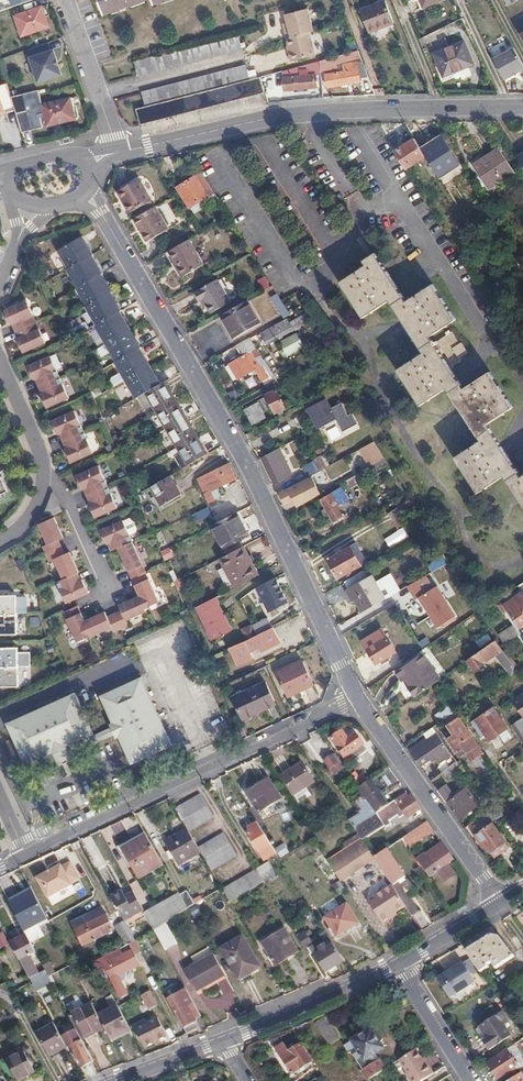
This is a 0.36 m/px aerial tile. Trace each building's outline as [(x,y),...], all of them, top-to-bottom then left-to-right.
[(104,15),(145,0),(99,0),(104,15)] [(381,0),(380,0),(356,9),(365,34),(390,25),(381,0)] [(47,26),(41,7),(15,16),(22,35),(47,26)] [(310,31),(315,30),(309,8),(286,13),(288,22),(290,28),(285,29),(287,37),(298,34),(310,31)] [(298,34),(287,37),(291,60),(315,54),(310,31),(298,34)] [(207,41),(135,60),(139,75),(242,48),(239,33),(207,41)] [(470,62),(460,41),(434,53),(444,74),(470,62)] [(48,42),(27,49),(38,82),(62,74),(53,49),(51,50),(48,42)] [(492,58),(503,79),(522,68),(522,65),(513,47),(492,58)] [(361,56),(359,50),(345,54),(320,60),(320,71),(337,67),(337,62),(361,56)] [(315,74),(321,74),(320,71),(320,60),(311,62),(312,75),(284,77),(285,89),(315,87),(315,74)] [(359,77),(369,77),(363,61),(342,64),(343,71),(326,74),(328,86),(359,81),(359,77)] [(143,91),(147,106),(215,88),(250,78),(246,64),(143,91)] [(141,124),(266,91),(261,75),(250,78),(215,88),(147,106),(138,108),(141,124)] [(15,109),(11,96),(7,83),(0,85),(0,113),(15,109)] [(38,90),(11,96),(15,109),(21,132),(42,126),(40,117),(44,116),(46,125),(75,119),(70,98),(42,104),(38,90)] [(395,152),(405,168),(425,155),(415,139),(395,152)] [(513,173),(498,150),(472,166),(487,189),(513,173)] [(208,195),(196,175),(178,187),(191,206),(208,195)] [(150,199),(137,176),(115,188),(129,211),(150,199)] [(155,204),(132,218),(144,240),(168,227),(155,204)] [(164,250),(188,236),(181,225),(177,228),(178,231),(159,242),(164,250)] [(506,243),(499,232),(488,239),(495,250),(506,243)] [(191,237),(170,249),(176,259),(178,258),(187,272),(205,262),(191,237)] [(188,464),(207,453),(165,381),(162,383),(141,348),(143,347),(122,312),(124,311),(103,274),(104,274),(85,238),(59,252),(80,288),(78,289),(99,326),(98,326),(118,362),(117,362),(136,398),(146,392),(188,464)] [(375,253),(371,256),(364,260),(367,265),(340,282),(363,317),(390,300),(423,352),(396,370),(418,406),(446,388),(480,441),(453,458),(475,493),(503,476),(522,508),(522,474),(519,476),(485,423),(511,406),(488,371),(463,388),(429,336),(455,319),(433,284),(406,301),(375,253)] [(178,258),(176,259),(175,260),(184,275),(187,272),(178,258)] [(269,284),(263,275),(258,278),(263,287),(269,284)] [(230,299),(217,277),(194,290),(200,299),(202,297),(210,311),(230,299)] [(291,313),(283,300),(278,292),(271,296),(284,317),(291,313)] [(247,298),(221,312),(234,335),(260,320),(247,298)] [(23,300),(1,310),(7,324),(8,324),(11,331),(32,321),(23,300)] [(296,328),(289,318),(263,332),(269,343),(296,328)] [(32,321),(11,331),(14,338),(13,338),(19,353),(42,343),(32,321)] [(459,344),(450,332),(437,341),(452,364),(459,359),(458,357),(467,351),(461,343),(459,344)] [(272,351),(276,361),(306,348),(300,333),(280,341),(282,347),(272,351)] [(252,350),(258,347),(252,336),(237,344),(243,355),(230,362),(240,378),(255,368),(262,381),(268,377),(252,350)] [(47,355),(25,366),(31,380),(33,379),(36,386),(57,376),(47,355)] [(121,374),(111,378),(114,386),(124,382),(121,374)] [(57,376),(36,386),(39,393),(38,394),(44,408),(66,397),(57,376)] [(267,395),(265,392),(255,397),(257,402),(244,409),(253,424),(266,417),(263,412),(273,407),(275,412),(278,410),(280,413),(283,411),(281,408),(285,406),(276,390),(267,395)] [(336,419),(325,399),(308,408),(319,427),(336,419)] [(72,410),(50,420),(56,434),(57,433),(61,440),(82,431),(72,410)] [(82,431),(61,440),(64,447),(62,448),(69,462),(91,452),(82,431)] [(324,449),(318,435),(311,439),(318,452),(324,449)] [(358,450),(368,467),(385,457),(375,441),(358,450)] [(277,448),(266,454),(269,460),(280,454),(277,448)] [(295,471),(287,457),(268,468),(275,481),(295,471)] [(306,473),(318,467),(314,459),(302,466),(306,473)] [(227,463),(198,477),(209,501),(215,498),(211,489),(218,486),(235,478),(227,463)] [(97,464),(74,475),(81,489),(82,488),(85,495),(106,485),(97,464)] [(181,494),(170,475),(151,486),(162,506),(181,494)] [(294,498),(298,506),(321,493),(311,475),(298,482),(279,492),(285,502),(294,498)] [(106,485),(85,495),(88,502),(87,503),(93,517),(116,507),(106,485)] [(211,489),(215,498),(223,495),(218,486),(211,489)] [(350,499),(343,486),(322,497),(335,520),(346,514),(341,504),(350,499)] [(43,516),(41,519),(60,510),(52,492),(50,500),(47,507),(46,510),(43,516)] [(211,512),(208,508),(196,514),(198,519),(211,512)] [(226,555),(242,547),(238,541),(247,536),(235,513),(211,525),(226,555)] [(42,545),(45,553),(61,546),(58,539),(62,537),(53,516),(38,523),(47,543),(42,545)] [(122,519),(100,530),(106,544),(107,543),(110,550),(117,547),(131,540),(122,519)] [(131,540),(117,547),(130,576),(145,570),(131,540)] [(365,562),(354,542),(348,546),(349,547),(327,559),(337,577),(365,562)] [(54,558),(63,578),(77,571),(78,571),(69,551),(64,553),(61,546),(45,553),(49,560),(54,558)] [(171,547),(161,551),(165,561),(175,557),(171,547)] [(219,559),(234,589),(257,577),(242,547),(226,555),(219,559)] [(438,560),(428,566),(432,572),(441,567),(438,560)] [(354,600),(361,612),(384,599),(366,569),(343,582),(348,591),(354,600)] [(145,570),(130,576),(138,594),(144,607),(158,600),(145,570)] [(56,581),(66,602),(88,592),(82,578),(80,578),(77,571),(63,578),(56,581)] [(287,601),(274,578),(257,587),(268,610),(287,601)] [(349,603),(354,600),(348,591),(344,593),(349,603)] [(0,593),(0,612),(22,612),(22,592),(0,593)] [(144,607),(138,594),(136,596),(118,604),(120,609),(113,612),(120,627),(128,624),(126,619),(145,610),(144,607)] [(522,594),(506,606),(521,627),(522,625),(522,595),(522,594)] [(77,605),(63,611),(76,641),(90,635),(84,620),(77,605)] [(232,633),(217,605),(200,614),(214,642),(232,633)] [(120,627),(113,612),(106,615),(104,610),(84,620),(90,635),(91,635),(111,626),(113,631),(120,627)] [(0,612),(0,632),(22,632),(22,612),(0,612)] [(257,635),(271,628),(267,619),(252,627),(257,635)] [(506,644),(521,634),(514,625),(500,635),(506,644)] [(278,642),(271,629),(257,635),(256,636),(244,642),(226,651),(235,667),(249,660),(248,658),(278,642)] [(394,652),(381,630),(362,640),(375,663),(394,652)] [(481,645),(492,640),(489,633),(478,639),(481,645)] [(496,654),(511,676),(512,675),(514,667),(496,639),(467,659),(474,669),(496,654)] [(0,645),(0,665),(23,664),(23,645),(0,645)] [(406,686),(413,697),(438,680),(421,653),(396,670),(402,680),(405,679),(408,685),(406,686)] [(313,685),(301,662),(276,674),(287,695),(301,688),(302,690),(313,685)] [(0,665),(0,675),(0,677),(0,684),(23,684),(23,664),(0,665)] [(149,754),(159,748),(175,741),(142,673),(101,693),(114,720),(121,735),(134,761),(149,754)] [(275,703),(264,681),(233,696),(243,718),(275,703)] [(55,751),(95,732),(76,691),(8,723),(28,764),(55,751)] [(522,716),(522,717),(522,698),(515,704),(522,716)] [(440,722),(455,712),(450,704),(435,714),(440,722)] [(506,726),(493,706),(473,720),(480,731),(483,729),(488,738),(506,726)] [(452,746),(471,734),(458,716),(447,723),(453,733),(446,737),(452,746)] [(522,740),(522,717),(522,716),(512,723),(522,740)] [(121,735),(114,720),(111,721),(114,725),(96,734),(95,732),(55,751),(62,765),(76,758),(74,754),(118,732),(119,736),(121,735)] [(347,740),(341,731),(331,739),(348,764),(366,751),(355,735),(347,740)] [(412,754),(419,765),(436,754),(440,760),(450,753),(436,732),(427,739),(426,738),(419,743),(422,748),(412,754)] [(160,752),(159,748),(149,754),(150,757),(160,752)] [(162,756),(160,752),(150,757),(152,761),(162,756)] [(351,781),(331,755),(324,761),(344,786),(351,781)] [(456,762),(439,774),(444,780),(461,769),(456,762)] [(313,783),(301,763),(281,776),(293,795),(313,783)] [(280,799),(268,778),(246,792),(258,812),(280,799)] [(371,779),(359,788),(362,792),(376,814),(390,804),(393,802),(386,791),(381,794),(371,779)] [(454,797),(444,784),(437,789),(459,818),(477,804),(467,789),(454,797)] [(359,813),(349,819),(361,838),(362,840),(385,826),(376,814),(362,792),(357,795),(356,796),(358,799),(356,800),(361,808),(363,810),(359,813)] [(406,792),(393,802),(390,804),(376,814),(385,826),(386,828),(392,824),(390,821),(397,816),(399,819),(405,815),(407,819),(419,811),(421,809),(411,796),(409,797),(406,792)] [(199,794),(175,808),(186,828),(188,830),(212,816),(199,794)] [(488,809),(478,817),(484,827),(476,832),(478,835),(476,837),(482,846),(485,844),(490,852),(491,851),(503,843),(504,842),(491,823),(495,820),(488,809)] [(271,844),(257,822),(248,827),(250,831),(247,833),(258,852),(271,844)] [(427,822),(404,838),(412,850),(435,834),(427,822)] [(188,830),(186,828),(164,841),(179,867),(202,854),(198,847),(188,830)] [(164,864),(146,833),(122,846),(139,878),(164,864)] [(202,854),(211,870),(236,856),(222,834),(198,847),(202,854)] [(362,840),(361,838),(327,860),(339,880),(374,859),(362,840)] [(284,843),(276,849),(282,858),(290,853),(284,843)] [(506,847),(503,843),(491,851),(494,855),(506,847)] [(485,844),(482,846),(487,854),(490,852),(485,844)] [(453,860),(445,848),(429,859),(424,852),(416,858),(429,877),(436,871),(443,881),(454,874),(447,864),(453,860)] [(387,849),(376,857),(398,892),(404,888),(400,881),(405,877),(387,849)] [(61,864),(36,877),(47,898),(72,885),(71,883),(79,879),(70,862),(62,866),(61,864)] [(267,864),(257,870),(264,881),(274,875),(267,864)] [(264,881),(257,870),(222,889),(229,901),(264,881)] [(33,890),(29,884),(17,890),(21,896),(33,890)] [(400,897),(394,888),(369,904),(384,927),(392,922),(390,918),(397,914),(407,908),(400,897)] [(48,920),(33,890),(21,896),(36,926),(48,920)] [(187,892),(182,895),(190,907),(195,904),(187,892)] [(407,892),(400,897),(407,908),(409,911),(416,906),(407,892)] [(21,896),(9,902),(25,931),(36,926),(21,896)] [(182,897),(146,916),(154,931),(166,924),(190,912),(183,899),(182,897)] [(359,923),(348,904),(326,917),(337,936),(359,923)] [(113,931),(102,908),(71,922),(82,946),(113,931)] [(136,941),(124,920),(115,926),(126,946),(130,944),(136,941)] [(178,945),(166,924),(154,931),(163,948),(166,952),(178,945)] [(299,950),(286,930),(263,944),(276,964),(299,950)] [(306,931),(297,936),(304,948),(312,943),(306,931)] [(9,946),(3,933),(0,934),(0,948),(1,950),(9,946)] [(45,969),(26,934),(10,942),(29,977),(45,969)] [(490,935),(466,951),(480,970),(488,965),(487,963),(496,955),(503,963),(513,956),(498,936),(490,935)] [(260,966),(243,936),(224,947),(235,967),(238,966),(243,975),(260,966)] [(133,949),(135,954),(141,951),(136,941),(130,944),(133,949)] [(344,961),(333,944),(327,947),(325,944),(318,948),(320,951),(315,954),(326,972),(344,961)] [(101,959),(104,965),(122,999),(129,995),(119,976),(140,964),(135,954),(133,949),(124,954),(110,962),(107,956),(101,959)] [(121,949),(107,956),(110,962),(124,954),(121,949)] [(199,996),(228,980),(216,959),(212,951),(194,962),(198,969),(188,975),(199,996)] [(469,959),(462,963),(471,976),(477,972),(469,959)] [(461,961),(435,977),(449,998),(474,982),(471,976),(462,963),(461,961)] [(57,972),(60,983),(72,979),(69,968),(57,972)] [(49,977),(45,969),(29,977),(33,985),(49,977)] [(195,1020),(201,1017),(187,991),(179,995),(168,1000),(183,1028),(196,1022),(195,1020)] [(150,1011),(159,1007),(151,992),(142,996),(150,1011)] [(98,1032),(105,1029),(97,1015),(92,1004),(69,1016),(80,1037),(96,1029),(98,1032)] [(131,1029),(118,1004),(97,1015),(105,1029),(109,1037),(122,1030),(123,1032),(131,1029)] [(331,1042),(342,1034),(328,1013),(316,1021),(331,1042)] [(511,1033),(498,1014),(482,1026),(489,1035),(485,1038),(491,1047),(511,1033)] [(167,1036),(157,1018),(136,1029),(145,1047),(167,1036)] [(54,1024),(37,1034),(50,1057),(67,1048),(62,1039),(54,1024)] [(370,1058),(368,1055),(379,1047),(367,1028),(344,1043),(359,1066),(370,1058)] [(77,1031),(62,1039),(67,1048),(67,1049),(73,1046),(83,1067),(93,1062),(80,1037),(77,1031)] [(289,1050),(284,1043),(276,1049),(291,1073),(311,1061),(300,1043),(289,1050)] [(434,1072),(427,1063),(425,1063),(416,1048),(398,1060),(411,1080),(419,1080),(434,1072)] [(519,1067),(507,1050),(488,1063),(500,1080),(519,1067)] [(35,1072),(24,1052),(8,1060),(18,1080),(35,1072)] [(370,1058),(359,1066),(368,1080),(384,1069),(375,1055),(370,1058)] [(506,1080),(522,1080),(522,1075),(521,1072),(506,1080)]
